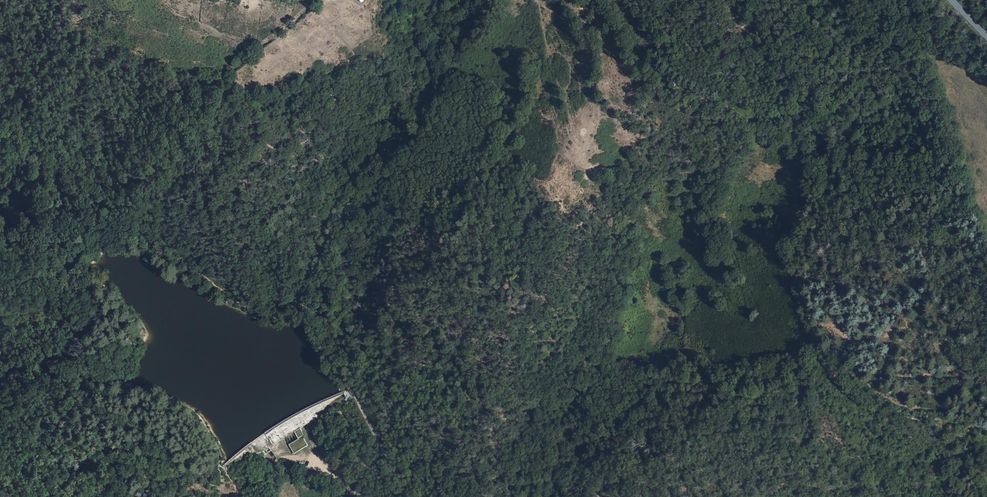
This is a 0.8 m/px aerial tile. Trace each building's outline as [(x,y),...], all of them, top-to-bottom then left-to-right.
[(302,433),(297,426),(291,431),(295,438),(287,443),(294,452),(306,444),(300,435),(302,433)]
